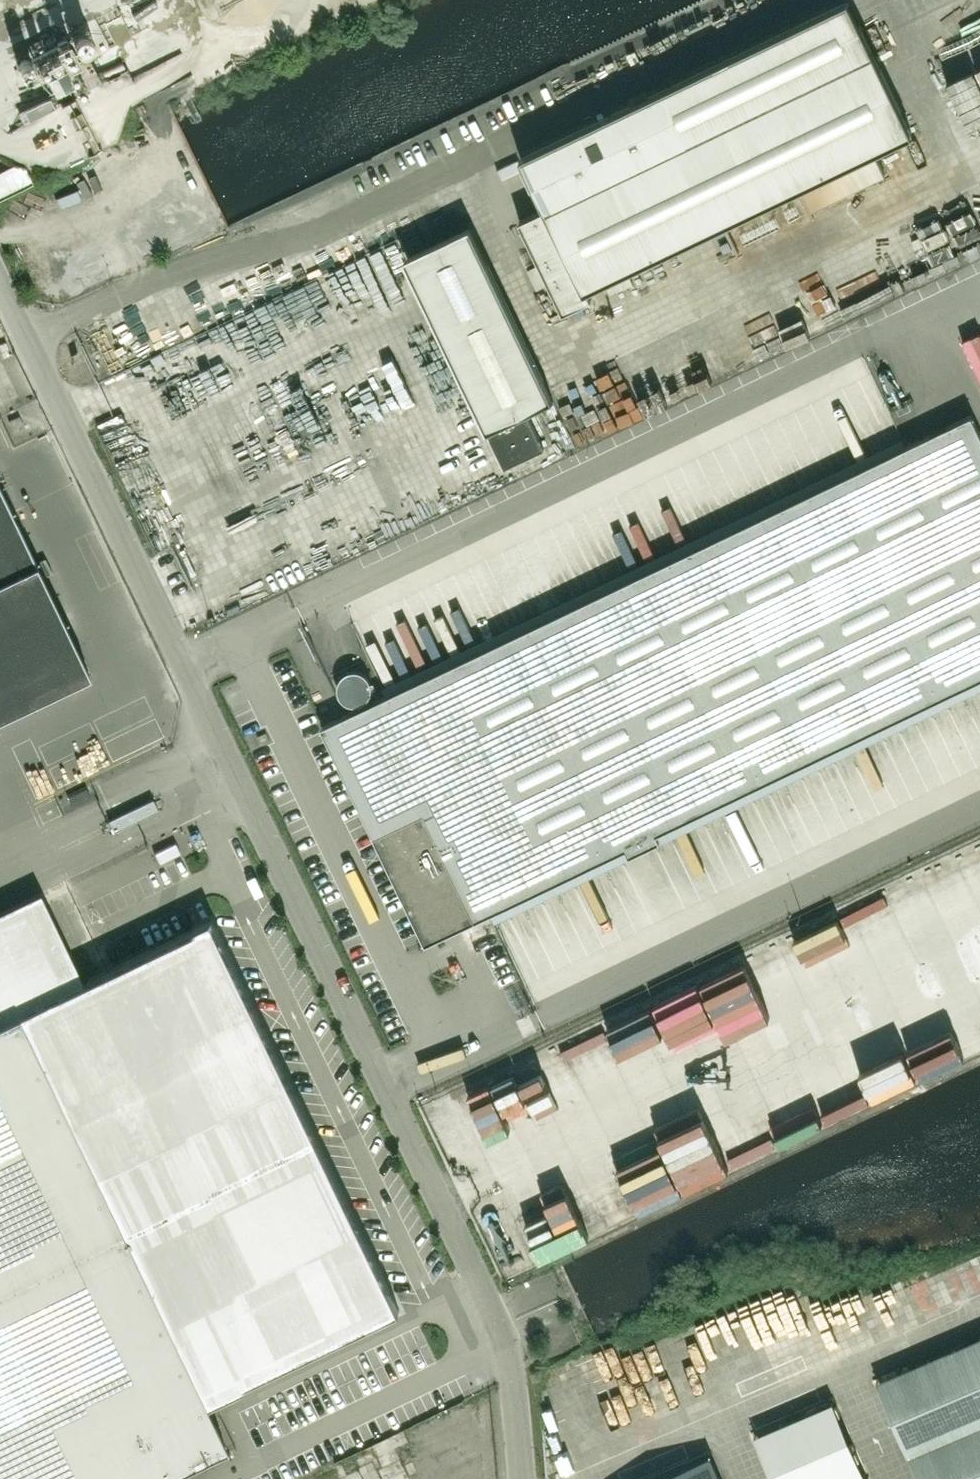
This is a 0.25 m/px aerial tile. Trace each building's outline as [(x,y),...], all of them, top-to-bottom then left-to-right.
[(588,291),(804,188),(813,208),(884,174),(875,154),(914,136),(849,2),(521,158),(545,209),(520,221),(564,313),(593,299),(588,291)] [(31,189),(24,168),(0,177),(0,200),(31,189)] [(528,413),(554,401),(471,227),(407,257),(408,259),(507,466),(523,458),(545,448),(529,414),(528,413)] [(537,268),(525,274),(535,293),(546,287),(537,268)] [(387,863),(426,944),(441,937),(449,933),(627,848),(631,857),(662,842),(658,833),(746,791),(979,678),(979,430),(972,414),(345,714),(321,726),(387,863)] [(88,672),(4,497),(0,488),(0,714),(88,672)] [(359,670),(353,670),(346,673),(342,676),(339,683),(339,690),(342,697),(346,701),(351,703),(358,703),(364,701),(369,696),(371,691),(371,683),(369,678),(364,673),(359,670)] [(304,722),(288,728),(292,740),(309,733),(304,722)] [(91,797),(86,787),(68,796),(72,806),(91,797)] [(434,980),(438,991),(456,984),(452,973),(434,980)] [(187,1466),(226,1447),(18,1013),(0,1021),(0,1478),(159,1478),(187,1466)] [(880,1386),(914,1478),(979,1478),(979,1349),(880,1386)] [(843,1411),(763,1440),(777,1478),(868,1478),(843,1411)] [(710,1453),(649,1478),(721,1478),(710,1453)]
